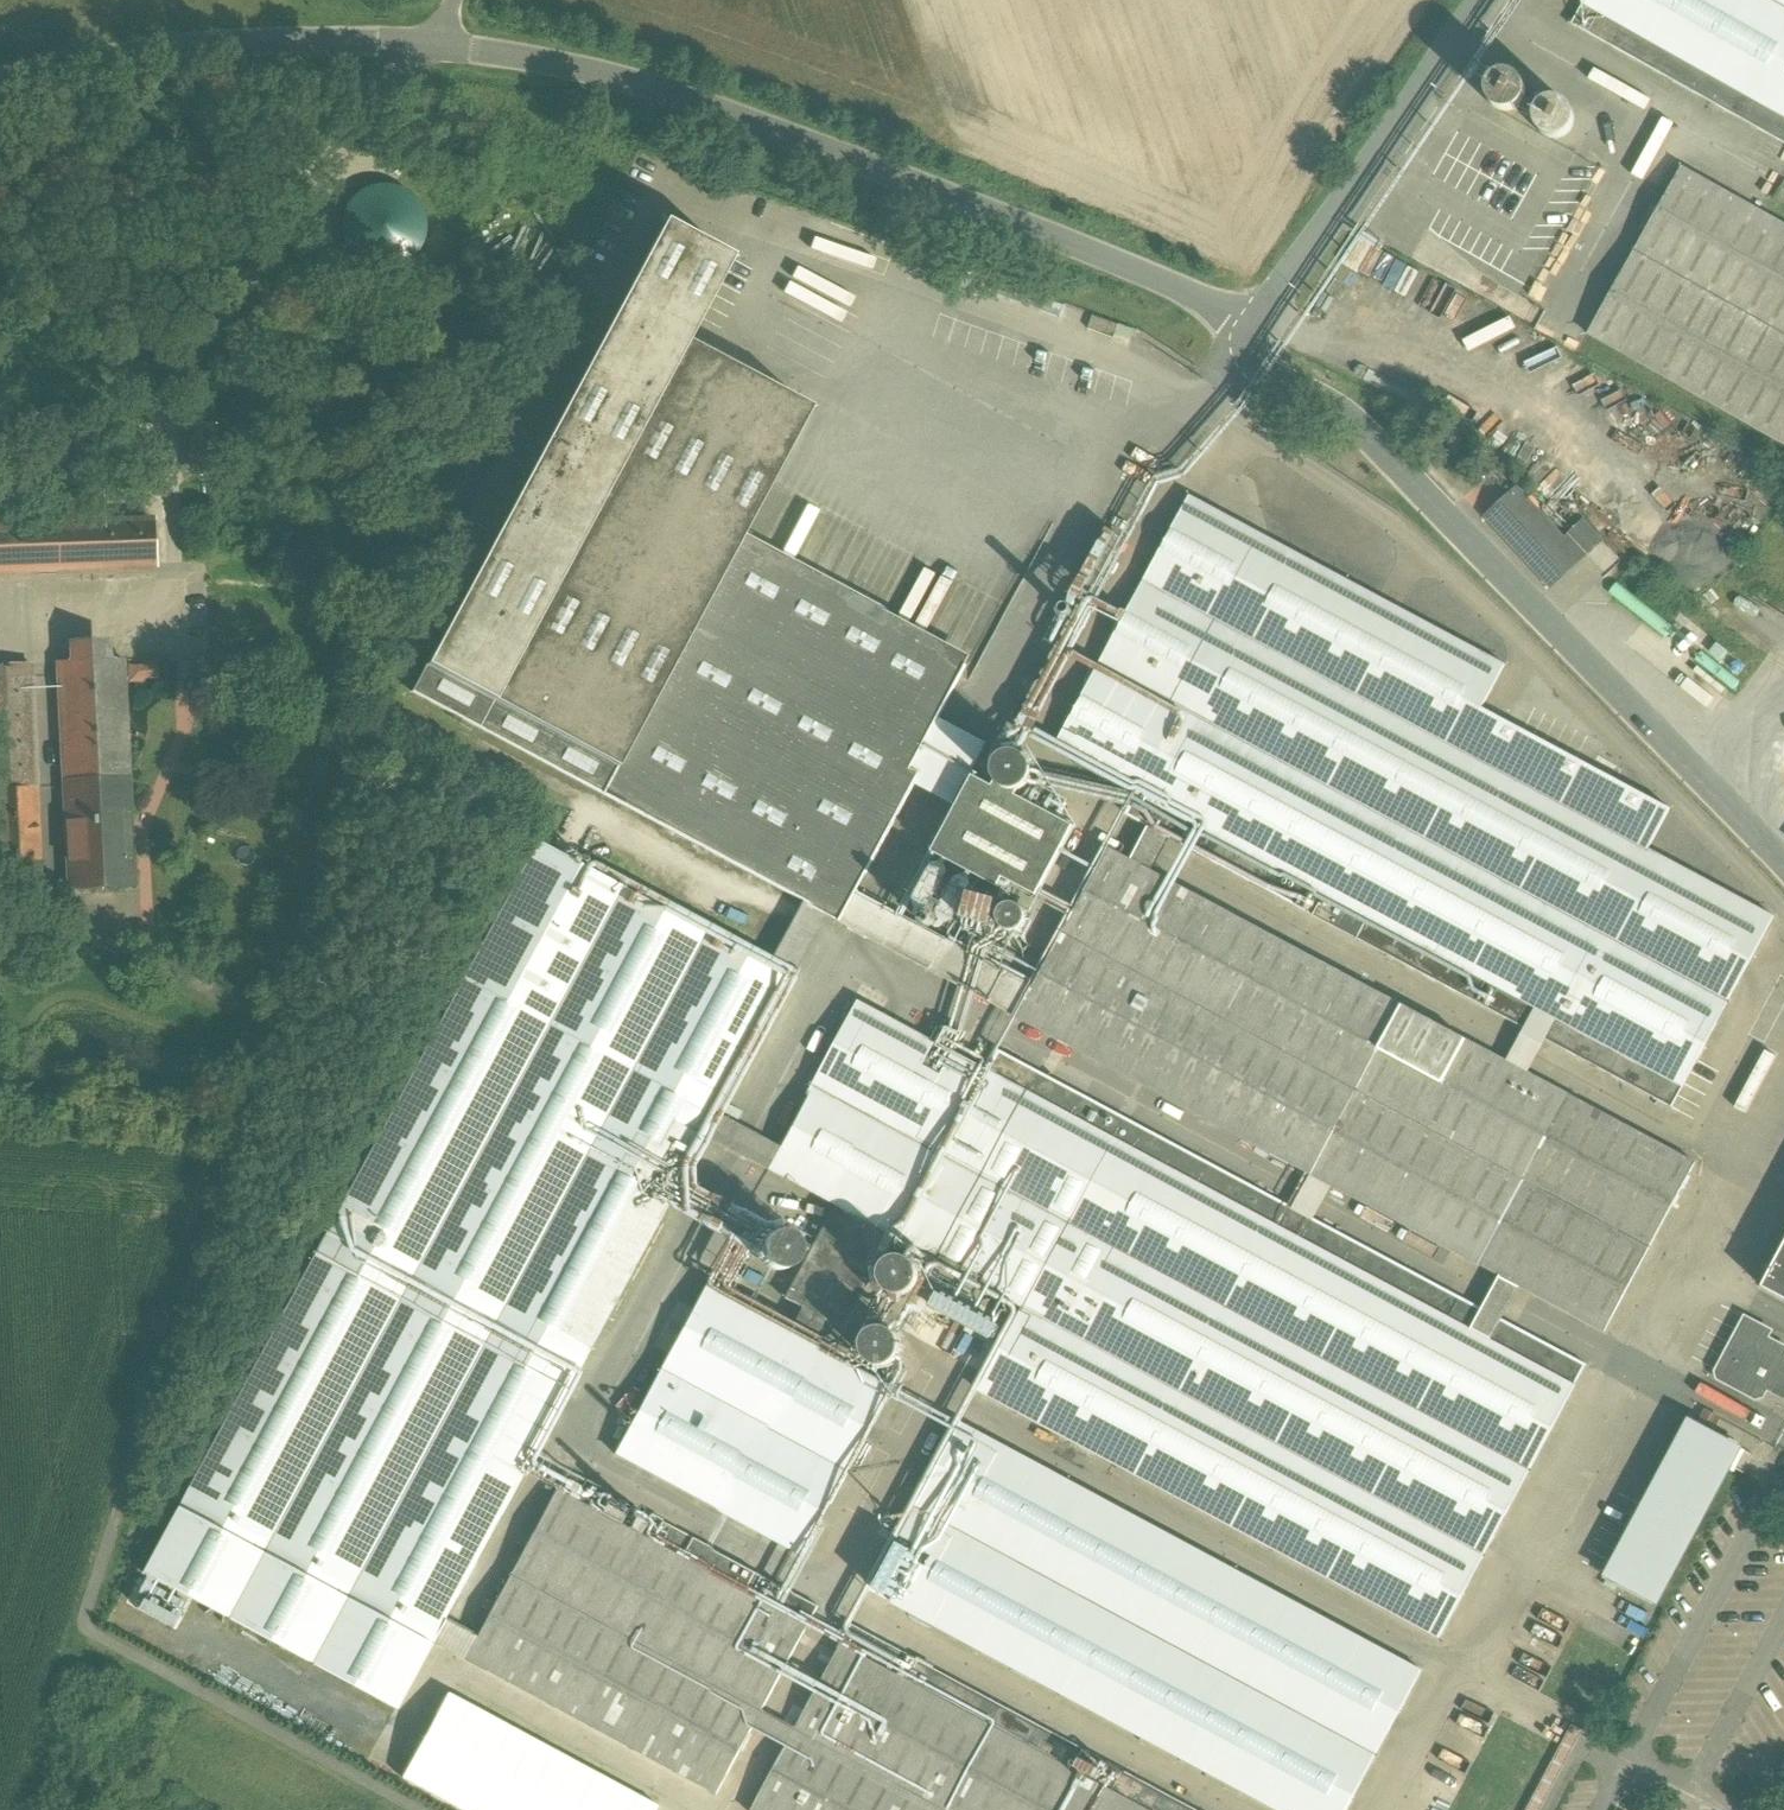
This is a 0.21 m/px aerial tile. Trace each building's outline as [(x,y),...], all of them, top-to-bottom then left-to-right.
[(1577,4),(1783,119),(1783,0),(1579,0),(1577,4)] [(1523,134),(1570,140),(1575,105),(1514,97),(1511,126),(1524,128),(1523,134)] [(1685,168),(1589,332),(1783,445),(1783,226),(1685,168)] [(664,223),(412,692),(801,902),(823,914),(840,923),(920,774),(912,770),(967,666),(738,543),(809,409),(686,343),(731,259),(664,223)] [(1117,532),(1139,492),(1117,480),(1095,520),(1117,532)] [(1565,539),(1517,488),(1486,517),(1552,588),(1601,541),(1583,522),(1565,539)] [(1505,666),(1189,496),(1054,750),(1136,795),(1126,815),(1148,827),(1168,838),(1524,1029),(1546,1041),(1671,1108),(1774,918),(1648,851),(1670,811),(1482,709),(1505,666)] [(153,578),(151,501),(0,507),(0,578),(153,578)] [(1083,595),(1110,534),(1092,526),(1065,587),(1083,595)] [(930,639),(960,651),(980,598),(950,586),(930,639)] [(127,644),(16,646),(31,884),(143,879),(127,644)] [(1074,827),(973,777),(933,853),(998,888),(1003,879),(1037,896),(1074,827)] [(1168,838),(1148,827),(1131,861),(1151,871),(1168,838)] [(142,1572),(396,1709),(790,977),(768,965),(538,841),(142,1572)] [(1131,861),(1109,849),(1018,1017),(1604,1332),(1695,1163),(1528,1074),(1506,1062),(1151,871),(1131,861)] [(768,965),(790,977),(823,914),(801,902),(768,965)] [(988,1071),(858,1001),(768,1170),(1023,1307),(979,1393),(1439,1640),(1586,1365),(999,1050),(988,1071)] [(1546,1041),(1524,1029),(1506,1062),(1528,1074),(1546,1041)] [(727,1268),(732,1272),(739,1274),(745,1273),(751,1271),(756,1266),(760,1260),(761,1254),(760,1247),(757,1242),(752,1237),(746,1234),(740,1234),(733,1235),(728,1238),(723,1243),(721,1250),(721,1256),(723,1263),(727,1268)] [(1762,1287),(1783,1299),(1783,1246),(1762,1287)] [(859,1296),(866,1297),(873,1295),(879,1291),(884,1285),(886,1278),(886,1271),(883,1265),(879,1259),(873,1255),(866,1253),(859,1254),(853,1256),(847,1261),(844,1267),(842,1274),(843,1282),(846,1288),(852,1293),(859,1296)] [(888,1393),(704,1294),(616,1455),(800,1555),(888,1393)] [(1744,1310),(1716,1364),(1723,1377),(1760,1398),(1773,1387),(1783,1393),(1783,1344),(1769,1336),(1775,1323),(1744,1310)] [(828,1352),(831,1357),(836,1361),(843,1363),(849,1363),(855,1361),(860,1357),(864,1351),(865,1345),(865,1338),(862,1332),(857,1328),(851,1325),(845,1324),(839,1325),(833,1328),(829,1333),(826,1339),(826,1346),(828,1352)] [(1736,1445),(1691,1421),(1607,1577),(1652,1602),(1736,1445)] [(957,1423),(867,1590),(1274,1809),(1347,1809),(1421,1673),(957,1423)] [(818,1607),(555,1493),(465,1659),(717,1795),(753,1727),(762,1711),(818,1607)] [(852,1625),(796,1729),(787,1745),(752,1809),(1192,1809),(852,1625)] [(762,1711),(753,1727),(787,1745),(796,1729),(762,1711)]
